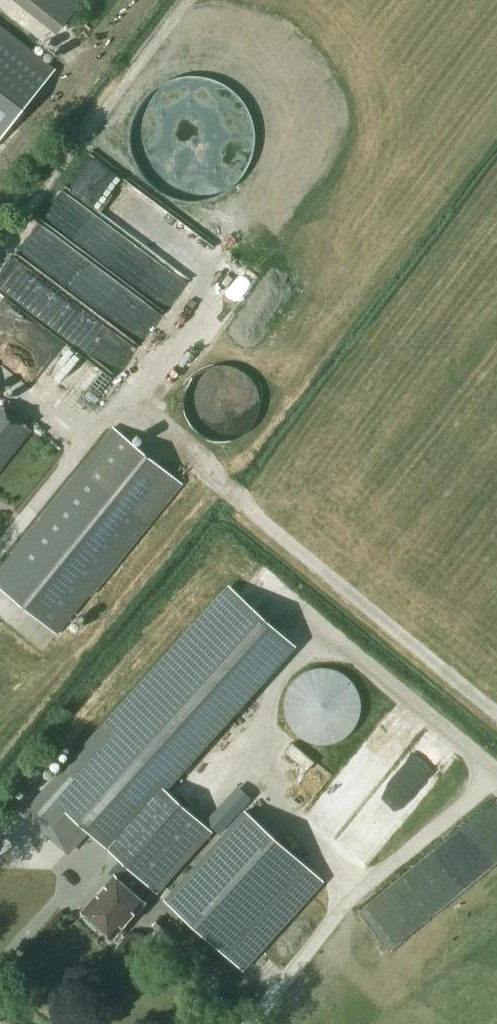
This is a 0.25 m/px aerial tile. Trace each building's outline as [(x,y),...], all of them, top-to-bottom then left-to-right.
[(86,0),(21,0),(61,31),(86,0)] [(55,69),(0,25),(0,139),(55,69)] [(128,273),(143,250),(85,211),(73,229),(58,219),(55,223),(128,273)] [(50,330),(130,376),(147,346),(68,300),(50,330)] [(68,391),(90,408),(107,387),(85,369),(68,391)] [(32,430),(0,405),(0,470),(32,430)] [(0,570),(0,588),(58,634),(77,610),(90,595),(91,596),(181,483),(180,482),(114,429),(0,570)] [(85,914),(103,931),(113,940),(126,926),(156,894),(157,895),(215,832),(168,788),(194,759),(298,647),(231,584),(127,697),(30,801),(22,810),(69,853),(89,831),(119,859),(109,869),(118,878),(85,914)] [(371,686),(306,663),(284,724),(349,747),(371,686)] [(43,775),(36,769),(29,777),(35,783),(43,775)] [(245,811),(165,901),(224,954),(243,971),(324,882),(305,865),(245,811)] [(152,926),(167,939),(175,930),(161,917),(152,926)]
